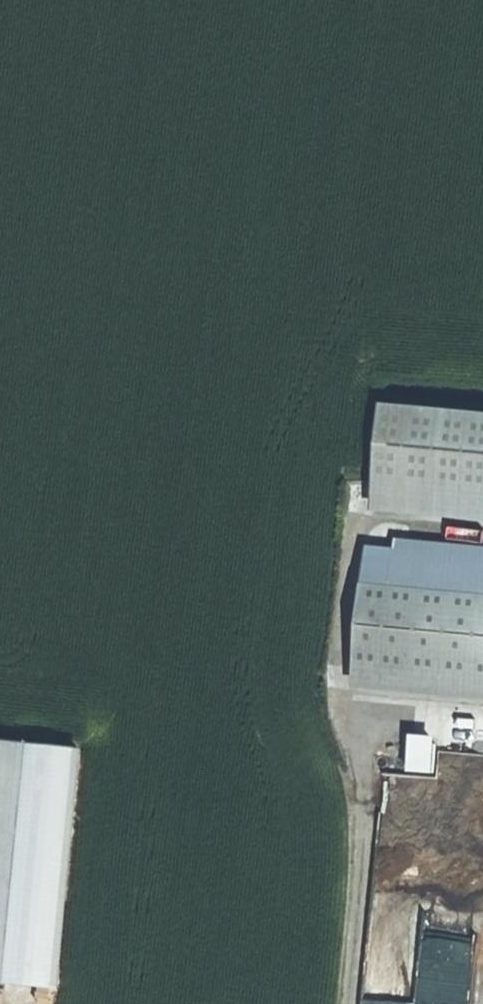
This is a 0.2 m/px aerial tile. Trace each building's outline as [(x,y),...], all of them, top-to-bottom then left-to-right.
[(368,514),(482,522),(482,415),(375,408),(368,514)] [(364,586),(356,669),(482,680),(482,597),(364,586)] [(58,987),(77,748),(0,742),(0,983),(58,987)] [(434,774),(359,767),(337,1003),(412,1003),(434,774)]
